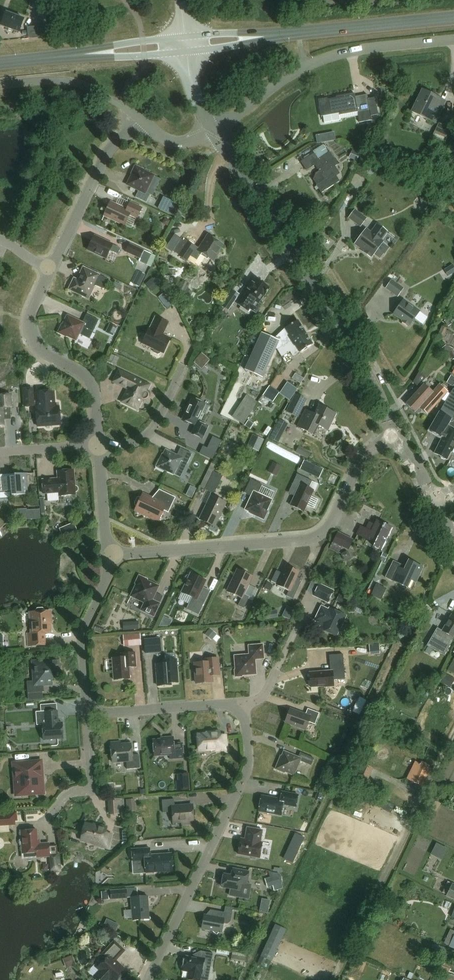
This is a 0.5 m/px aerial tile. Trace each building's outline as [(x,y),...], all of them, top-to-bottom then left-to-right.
[(19,32),(24,19),(5,11),(0,24),(19,32)] [(434,123),(446,100),(423,89),(411,112),(434,123)] [(375,96),(368,98),(368,93),(355,96),(354,92),(335,96),(336,99),(327,100),(327,97),(319,99),(321,115),(340,112),(340,115),(358,111),(360,122),(373,119),(372,115),(379,114),(375,96)] [(439,123),(432,137),(445,144),(452,129),(439,123)] [(314,154),(301,162),(307,170),(315,164),(322,175),(324,173),(327,178),(316,185),(322,193),(340,180),(335,173),(338,171),(335,166),(339,163),(330,151),(328,152),(324,145),(313,151),(314,154)] [(356,161),(361,150),(353,147),(349,157),(356,161)] [(378,171),(365,162),(359,171),(373,180),(378,171)] [(132,174),(128,184),(139,190),(135,197),(146,202),(150,194),(145,192),(153,175),(143,170),(144,169),(135,165),(131,174),(132,174)] [(417,207),(418,211),(428,209),(427,205),(430,204),(429,198),(426,199),(425,197),(418,199),(419,206),(417,207)] [(174,212),(177,202),(164,199),(161,209),(174,212)] [(110,201),(104,215),(124,225),(129,216),(136,219),(142,207),(130,202),(127,209),(110,201)] [(367,218),(355,209),(348,218),(361,227),(367,218)] [(372,255),(382,242),(381,241),(388,231),(377,223),(370,232),(366,230),(361,236),(358,234),(354,239),(357,241),(356,243),(366,250),(365,252),(370,256),(371,255),(372,255)] [(94,236),(88,249),(106,258),(110,250),(118,254),(120,248),(94,236)] [(211,260),(222,245),(208,236),(199,250),(188,243),(179,255),(186,260),(189,256),(196,260),(201,253),(211,260)] [(140,258),(144,250),(130,243),(126,252),(140,258)] [(156,256),(152,254),(152,253),(144,250),(140,258),(139,261),(151,266),(156,256)] [(453,272),(453,267),(453,264),(445,269),(449,276),(453,272)] [(103,289),(108,279),(83,267),(77,280),(74,278),(69,289),(82,295),(82,296),(86,298),(86,297),(88,298),(94,286),(96,285),(103,289)] [(137,268),(132,281),(142,285),(147,273),(137,268)] [(159,285),(152,277),(145,284),(152,292),(159,285)] [(265,296),(270,289),(256,279),(249,289),(250,291),(239,306),(248,312),(250,308),(256,313),(262,305),(258,302),(263,294),(265,296)] [(405,287),(392,279),(386,288),(398,297),(405,287)] [(112,287),(119,290),(122,285),(115,282),(112,287)] [(239,294),(233,290),(222,305),(229,310),(239,294)] [(410,325),(420,311),(403,299),(393,313),(403,320),(402,322),(408,326),(409,324),(410,325)] [(93,332),(99,320),(86,314),(82,322),(67,315),(63,324),(62,324),(58,332),(66,337),(67,336),(76,340),(82,327),(93,332)] [(149,328),(142,343),(154,349),(154,350),(154,352),(158,354),(160,353),(160,351),(163,353),(170,338),(163,334),(168,322),(156,317),(150,328),(149,328)] [(277,350),(305,332),(298,320),(284,330),(287,335),(276,339),(263,333),(245,370),(263,378),(277,350)] [(113,336),(117,326),(110,323),(105,332),(113,336)] [(300,353),(313,344),(305,332),(277,350),(281,357),(288,353),(287,351),(295,345),(300,353)] [(207,368),(213,356),(202,351),(196,363),(207,368)] [(115,366),(119,358),(110,353),(106,361),(115,366)] [(146,390),(149,384),(118,370),(113,381),(128,388),(121,401),(137,409),(142,399),(144,400),(148,398),(149,395),(148,391),(146,390)] [(433,391),(424,383),(423,382),(427,378),(420,372),(414,382),(420,388),(406,404),(415,412),(420,406),(428,413),(441,399),(445,400),(449,393),(447,392),(448,391),(447,390),(447,389),(442,384),(441,385),(440,384),(433,391)] [(270,385),(263,395),(270,400),(273,402),(279,392),(270,385)] [(32,388),(23,389),(25,406),(34,405),(33,404),(36,404),(37,408),(36,408),(37,426),(60,424),(59,406),(55,407),(53,391),(36,392),(36,400),(33,400),(32,388)] [(453,388),(429,430),(442,437),(434,453),(440,456),(441,458),(444,460),(446,459),(447,459),(452,451),(452,452),(453,451),(453,449),(453,388)] [(4,425),(2,407),(11,407),(10,394),(0,395),(0,426),(4,425)] [(295,394),(286,412),(298,418),(307,400),(295,394)] [(191,433),(202,438),(208,426),(198,421),(206,404),(192,397),(182,419),(195,425),(191,433)] [(306,409),(298,426),(314,434),(319,425),(328,430),(334,417),(335,417),(337,414),(337,412),(331,409),(331,410),(320,405),(316,414),(306,409)] [(279,419),(269,438),(278,443),(288,424),(279,419)] [(253,434),(247,446),(259,452),(264,440),(253,434)] [(218,450),(219,445),(209,441),(207,446),(218,450)] [(177,455),(165,449),(161,459),(160,459),(156,467),(164,471),(165,470),(174,474),(181,460),(187,463),(192,453),(180,448),(177,455)] [(300,470),(311,475),(315,466),(304,460),(300,470)] [(277,476),(282,466),(273,462),(268,471),(277,476)] [(214,494),(223,476),(214,472),(215,469),(213,468),(214,465),(211,464),(200,487),(214,494)] [(58,478),(42,480),(43,493),(59,492),(59,496),(75,494),(75,491),(77,491),(78,490),(78,487),(76,486),(75,486),(73,469),(57,471),(58,478)] [(26,473),(14,474),(15,477),(10,477),(0,478),(0,499),(12,498),(12,495),(16,494),(16,495),(28,494),(26,473)] [(290,505),(304,511),(314,490),(309,488),(312,481),(297,473),(292,484),(298,487),(290,505)] [(251,479),(244,492),(251,496),(245,509),(256,514),(256,515),(264,519),(268,511),(267,510),(272,500),(258,493),(262,484),(251,479)] [(196,487),(190,484),(188,489),(185,493),(191,496),(196,487)] [(137,498),(135,503),(135,505),(137,506),(135,510),(158,520),(163,510),(168,512),(175,497),(159,489),(154,499),(143,494),(141,498),(139,497),(137,498)] [(214,526),(226,502),(211,495),(200,519),(214,526)] [(382,550),(392,527),(377,520),(375,525),(369,522),(366,529),(361,526),(357,534),(375,543),(374,546),(382,550)] [(354,540),(337,532),(329,549),(339,554),(342,547),(348,550),(354,540)] [(384,553),(375,571),(380,573),(389,555),(384,553)] [(392,564),(386,577),(396,582),(407,587),(410,579),(416,582),(423,567),(408,560),(403,569),(392,564)] [(278,584),(277,585),(289,590),(286,595),(293,598),(302,579),(296,576),(299,571),(287,566),(283,573),(277,570),(271,581),(278,584)] [(237,569),(227,591),(242,598),(238,605),(244,608),(249,597),(244,594),(252,576),(237,569)] [(186,582),(182,592),(192,597),(187,608),(198,614),(205,600),(198,596),(206,580),(191,573),(190,575),(188,575),(186,576),(185,578),(185,580),(186,582)] [(147,579),(139,575),(135,583),(136,584),(131,596),(145,602),(141,610),(154,616),(160,603),(152,600),(159,586),(147,580),(147,579)] [(328,602),(334,590),(319,582),(313,595),(328,602)] [(380,600),(386,588),(376,583),(370,595),(380,600)] [(321,629),(335,636),(345,615),(330,608),(329,611),(322,607),(316,619),(324,623),(321,629)] [(33,633),(28,633),(29,645),(45,644),(44,633),(50,632),(49,622),(51,622),(50,611),(44,611),(44,609),(43,608),(37,608),(36,609),(36,612),(31,612),(33,633)] [(453,638),(453,615),(452,614),(442,631),(437,628),(427,646),(444,656),(453,638)] [(172,620),(164,616),(159,627),(169,626),(172,620)] [(126,629),(142,628),(141,620),(125,621),(126,629)] [(221,638),(216,634),(217,634),(210,628),(205,634),(212,640),(213,639),(217,642),(221,638)] [(123,646),(141,645),(140,633),(122,635),(123,646)] [(145,654),(162,652),(160,637),(144,639),(145,654)] [(369,644),(370,654),(380,653),(379,643),(369,644)] [(249,654),(235,655),(236,670),(235,670),(235,676),(242,676),(242,675),(256,674),(255,659),(264,658),(263,644),(249,645),(249,654)] [(121,657),(112,658),(114,679),(130,678),(129,667),(136,666),(135,652),(121,653),(121,657)] [(331,671),(310,672),(311,687),(325,686),(325,687),(334,686),(334,680),(346,679),(344,654),(330,655),(331,671)] [(195,669),(194,670),(194,674),(196,675),(196,683),(213,681),(212,673),(213,672),(219,671),(218,658),(203,659),(202,660),(202,662),(195,663),(195,669)] [(163,663),(156,664),(158,686),(171,685),(171,683),(178,682),(176,659),(163,660),(163,663)] [(35,680),(27,681),(28,693),(44,692),(44,683),(47,683),(47,679),(55,678),(55,672),(59,672),(58,660),(34,662),(35,680)] [(453,683),(453,677),(447,673),(441,683),(451,689),(453,683)] [(376,711),(386,717),(392,707),(382,701),(376,711)] [(41,705),(42,723),(44,740),(64,738),(62,722),(58,722),(57,703),(41,705)] [(285,721),(306,729),(309,721),(315,724),(319,713),(308,708),(306,714),(290,709),(285,721)] [(211,734),(198,735),(199,749),(221,748),(221,750),(227,749),(226,737),(220,737),(219,731),(211,732),(211,734)] [(153,739),(154,756),(170,755),(170,759),(184,757),(183,743),(174,743),(173,736),(166,737),(166,738),(153,739)] [(120,744),(120,741),(111,742),(113,762),(127,761),(127,769),(140,768),(139,754),(132,754),(131,743),(120,744)] [(279,761),(275,769),(284,772),(284,771),(294,775),(300,761),(311,765),(314,758),(300,752),(298,757),(284,751),(280,761),(279,761)] [(41,761),(16,763),(17,787),(19,787),(20,793),(29,793),(29,794),(44,793),(43,785),(41,783),(40,772),(42,772),(41,761)] [(423,786),(431,768),(428,767),(429,765),(422,761),(421,763),(415,761),(407,778),(423,786)] [(190,789),(189,773),(177,774),(178,781),(176,781),(176,791),(190,789)] [(261,795),(258,811),(281,815),(283,804),(296,806),(298,794),(282,791),(280,799),(261,795)] [(123,814),(122,798),(107,799),(108,815),(123,814)] [(138,810),(137,798),(128,798),(129,811),(138,810)] [(174,799),(162,800),(163,812),(172,812),(173,825),(194,823),(193,804),(175,806),(174,799)] [(95,844),(108,848),(111,835),(105,834),(107,827),(98,824),(97,826),(85,823),(81,839),(95,842),(95,844)] [(241,838),(238,854),(260,858),(263,842),(261,842),(263,830),(247,827),(245,839),(241,838)] [(21,830),(22,853),(40,852),(41,857),(50,856),(50,855),(58,854),(57,844),(49,844),(49,843),(38,843),(37,829),(21,830)] [(145,860),(146,872),(173,870),(172,853),(150,855),(150,848),(132,849),(133,861),(145,860)] [(224,874),(222,886),(222,887),(230,889),(229,896),(249,900),(252,884),(247,883),(249,871),(237,869),(233,868),(231,875),(224,874)] [(283,888),(281,883),(282,882),(280,874),(269,872),(268,872),(270,877),(264,879),(267,888),(273,886),(274,891),(283,888)] [(447,881),(442,892),(447,894),(446,895),(453,899),(453,884),(447,881)] [(110,900),(127,899),(126,889),(109,890),(110,900)] [(133,920),(150,918),(148,895),(131,897),(133,920)] [(263,899),(261,909),(269,911),(271,901),(263,899)] [(204,918),(200,923),(203,925),(202,928),(212,930),(217,934),(219,931),(222,932),(223,923),(227,924),(231,921),(233,907),(225,906),(224,912),(210,909),(209,915),(205,914),(204,918)] [(119,924),(107,919),(103,926),(115,932),(119,924)] [(94,977),(97,979),(109,979),(110,979),(111,979),(119,979),(120,979),(120,977),(126,970),(115,960),(124,950),(115,941),(104,953),(108,956),(98,967),(100,970),(94,977)] [(211,965),(214,953),(201,951),(199,958),(185,956),(182,970),(188,971),(187,979),(200,979),(203,964),(211,965)] [(246,954),(232,952),(231,960),(245,962),(246,954)] [(72,955),(63,959),(66,968),(75,964),(72,955)]
